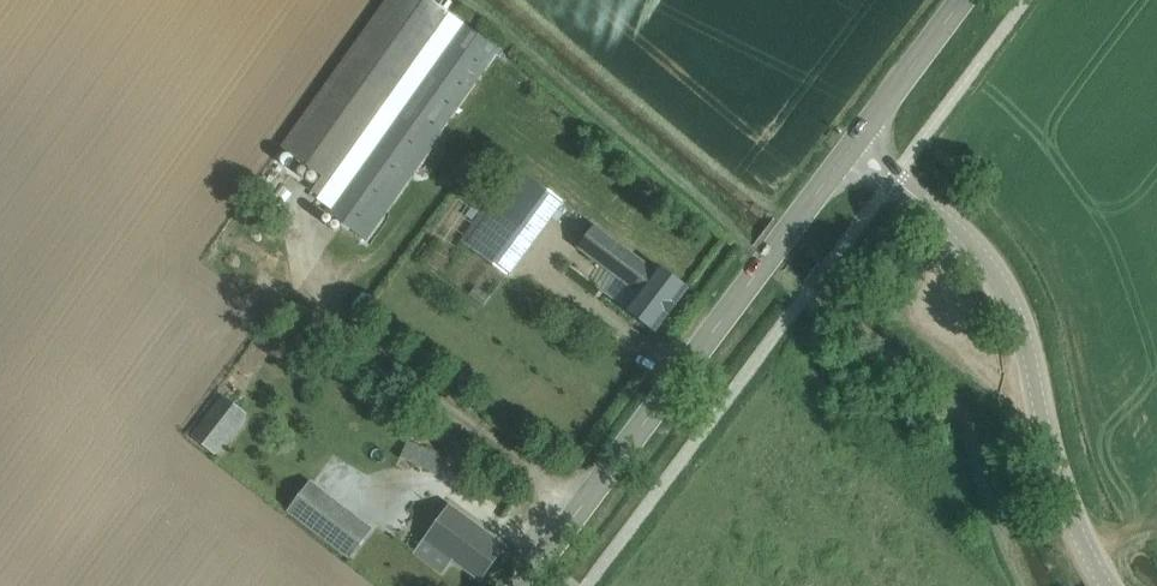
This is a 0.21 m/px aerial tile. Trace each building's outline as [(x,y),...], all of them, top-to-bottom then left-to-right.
[(281,147),(320,176),(310,190),(321,197),(454,15),(451,13),(456,6),(448,0),(446,0),(442,6),(433,0),(388,0),(281,147)] [(500,49),(458,18),(327,211),(369,239),(435,143),(442,148),(449,137),(442,132),(486,68),(500,49)] [(508,276),(564,202),(516,167),(460,240),(508,276)] [(656,330),(688,288),(657,265),(654,269),(644,262),(594,225),(578,247),(637,292),(626,307),(656,330)] [(865,258),(855,272),(866,281),(877,267),(865,258)] [(194,437),(219,454),(249,410),(225,393),(194,437)] [(440,475),(447,456),(407,441),(400,459),(440,475)] [(350,559),(372,530),(310,483),(288,512),(350,559)] [(449,506),(416,553),(440,570),(450,555),(482,578),(505,547),(449,506)]
